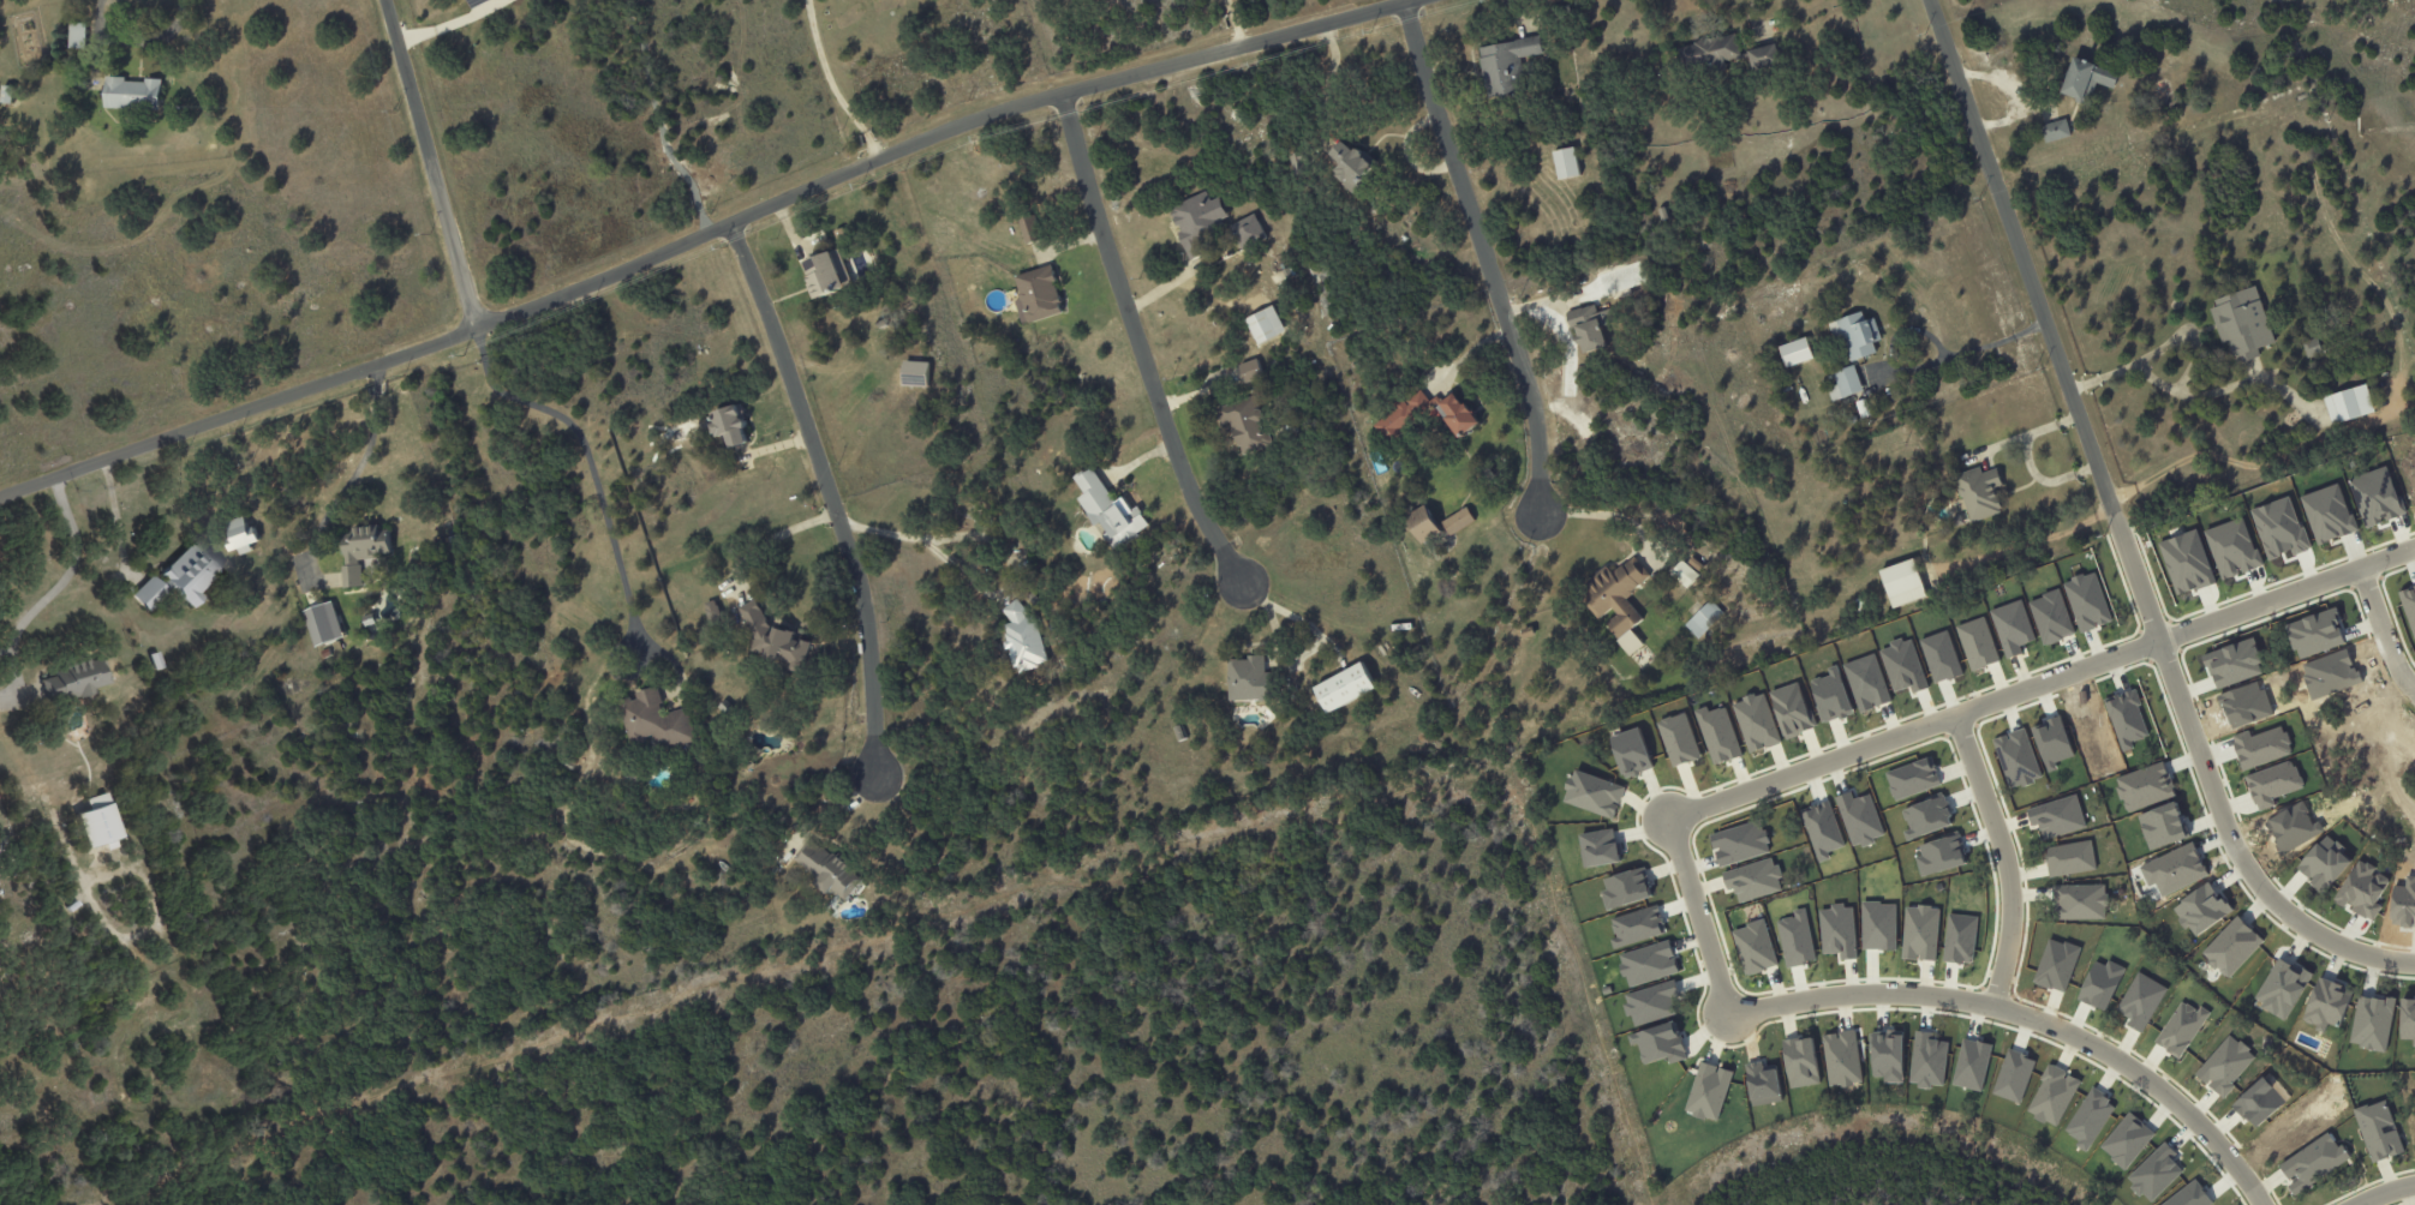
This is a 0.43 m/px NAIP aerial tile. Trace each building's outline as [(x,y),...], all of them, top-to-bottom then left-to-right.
[(1546,22),(1543,10),(1567,5),(1570,16),(1546,22)] [(90,23),(89,48),(71,47),(72,22),(90,23)] [(1744,53),(1747,53),(1746,50),(1775,42),(1776,46),(1777,44),(1779,50),(1777,50),(1781,62),(1752,71),(1749,56),(1739,59),(1738,56),(1724,60),(1726,68),(1698,76),(1696,70),(1685,73),(1678,48),(1693,43),(1693,42),(1717,35),(1718,37),(1734,32),(1740,54),(1744,53)] [(1480,74),(1476,58),(1480,58),(1477,48),(1536,35),(1541,53),(1519,58),(1525,90),(1487,98),(1484,88),(1483,88),(1480,74)] [(2079,103),(2076,102),(2076,100),(2061,92),(2073,56),(2096,65),(2094,66),(2118,76),(2114,89),(2097,83),(2088,107),(2079,103)] [(130,82),(148,82),(148,78),(165,79),(162,110),(107,107),(109,76),(127,77),(127,80),(130,82)] [(5,85),(17,86),(16,103),(4,102),(5,85)] [(1526,131),(1525,121),(1535,119),(1536,128),(1526,131)] [(2067,121),(2070,136),(2044,143),(2039,126),(2066,119),(2067,121)] [(1345,140),(1355,149),(1357,146),(1364,152),(1362,155),(1374,164),(1359,180),(1369,188),(1362,197),(1337,174),(1338,172),(1335,169),(1341,162),(1332,151),(1343,138),(1345,140)] [(1553,152),(1574,148),(1580,175),(1559,180),(1553,152)] [(1201,241),(1207,254),(1194,260),(1180,233),(1184,232),(1172,209),(1207,192),(1212,202),(1220,197),(1230,217),(1221,221),(1225,230),(1201,241)] [(1657,209),(1667,208),(1669,218),(1660,221),(1657,209)] [(1255,246),(1247,251),(1233,227),(1257,215),(1269,239),(1255,246)] [(1045,239),(1029,245),(1021,221),(1036,216),(1045,239)] [(841,254),(850,276),(845,278),(849,286),(819,299),(813,283),(815,283),(812,275),(813,274),(808,262),(837,248),(841,254)] [(1057,270),(1058,270),(1062,281),(1059,282),(1063,295),(1064,295),(1068,305),(1066,305),(1069,312),(1036,323),(1033,322),(1030,313),(1032,312),(1028,300),(1026,301),(1023,294),(1024,293),(1018,277),(1054,265),(1057,270)] [(1285,270),(1293,265),(1298,274),(1289,278),(1285,270)] [(2259,300),(2274,342),(2256,348),(2259,355),(2237,364),(2235,358),(2232,359),(2228,346),(2230,346),(2228,340),(2220,342),(2208,308),(2216,306),(2214,300),(2254,286),(2259,300)] [(1597,307),(1598,312),(1614,307),(1619,320),(1601,326),(1607,346),(1583,354),(1579,344),(1577,344),(1574,337),(1578,336),(1576,329),(1573,330),(1568,313),(1596,304),(1597,307)] [(1246,317),(1257,344),(1285,333),(1275,306),(1246,317)] [(1867,354),(1851,360),(1840,334),(1833,336),(1828,323),(1860,311),(1864,320),(1872,317),(1881,338),(1872,342),(1876,352),(1867,354)] [(878,320),(891,317),(892,322),(887,323),(889,325),(880,328),(878,320)] [(886,329),(899,325),(901,330),(897,331),(897,334),(889,336),(886,329)] [(1814,357),(1806,336),(1779,347),(1787,368),(1814,357)] [(2301,343),(2317,337),(2323,353),(2307,359),(2301,343)] [(1247,380),(1242,366),(1259,359),(1266,377),(1248,384),(1247,380)] [(928,386),(929,362),(904,361),(903,385),(928,386)] [(1853,366),(1861,390),(1831,402),(1827,388),(1836,385),(1831,372),(1853,365),(1853,366)] [(1781,389),(1788,382),(1792,384),(1783,392),(1781,389)] [(2366,385),(2374,412),(2332,425),(2324,397),(2366,384),(2366,385)] [(1453,396),(1454,394),(1464,406),(1465,404),(1473,414),(1472,414),(1480,424),(1460,439),(1445,420),(1449,416),(1439,403),(1404,432),(1404,433),(1391,444),(1377,426),(1399,409),(1397,406),(1405,398),(1411,407),(1412,406),(1410,402),(1424,390),(1434,402),(1440,397),(1443,402),(1453,396)] [(1239,434),(1235,421),(1225,425),(1219,409),(1256,396),(1262,409),(1266,410),(1268,418),(1266,421),(1263,421),(1268,434),(1272,433),(1275,442),(1273,443),(1274,445),(1248,455),(1241,437),(1239,438),(1239,434)] [(1854,402),(1864,398),(1870,415),(1860,419),(1854,402)] [(746,414),(747,420),(749,419),(752,426),(746,427),(751,443),(734,449),(733,446),(728,449),(724,437),(721,438),(719,434),(717,434),(713,425),(718,424),(715,413),(742,404),(746,414)] [(2347,476),(2385,463),(2393,484),(2398,494),(2399,493),(2405,510),(2399,512),(2399,514),(2365,526),(2347,476)] [(1101,472),(1119,500),(1128,494),(1136,508),(1142,504),(1148,512),(1147,512),(1153,523),(1141,530),(1143,534),(1131,542),(1130,540),(1118,547),(1110,534),(1114,530),(1107,520),(1100,524),(1092,511),(1083,497),(1089,492),(1078,475),(1088,468),(1089,470),(1096,466),(1101,472)] [(1984,473),(1995,468),(2002,486),(1993,488),(2001,508),(1998,509),(1999,512),(1971,523),(1961,498),(1959,497),(1956,490),(1957,487),(1954,475),(1978,467),(1981,474),(1984,473)] [(2299,494),(2337,481),(2349,514),(2351,512),(2357,529),(2337,536),(2336,534),(2326,538),(2326,540),(2317,544),(2299,494)] [(2250,509),(2288,496),(2299,527),(2302,526),(2311,546),(2307,547),(2308,548),(2293,553),(2290,546),(2284,548),(2284,550),(2278,552),(2279,554),(2268,558),(2250,509)] [(1441,530),(1421,544),(1404,517),(1424,504),(1441,530)] [(1454,533),(1451,536),(1442,522),(1466,506),(1475,521),(1454,533)] [(1963,523),(1963,524),(1954,528),(1950,518),(1961,515),(1963,523)] [(247,521),(251,529),(257,527),(263,541),(253,545),(256,551),(244,556),(241,550),(233,552),(228,540),(234,538),(228,523),(246,516),(247,521)] [(2205,529),(2241,516),(2253,550),(2256,547),(2262,564),(2241,571),(2238,565),(2236,566),(2237,570),(2237,572),(2222,578),(2205,529)] [(381,558),(363,560),(363,565),(365,565),(367,586),(347,588),(345,568),(351,566),(347,534),(357,534),(355,528),(383,524),(383,532),(391,530),(395,553),(382,556),(383,558),(381,558)] [(2158,541),(2195,527),(2216,582),(2194,589),(2193,587),(2176,592),(2158,541)] [(199,542),(226,569),(201,593),(205,598),(195,609),(175,588),(150,612),(133,595),(154,575),(162,584),(167,580),(162,575),(197,540),(199,542)] [(1693,556),(1705,565),(1700,571),(1688,562),(1693,556)] [(1651,575),(1633,590),(1636,593),(1626,600),(1643,619),(1631,629),(1645,646),(1631,658),(1606,627),(1619,616),(1613,609),(1598,619),(1583,599),(1590,593),(1585,584),(1607,566),(1613,574),(1624,565),(1625,566),(1637,557),(1651,575)] [(1670,574),(1681,559),(1699,575),(1687,589),(1670,574)] [(1914,559),(1924,586),(1889,599),(1879,571),(1914,559)] [(2414,584),(2414,639),(2397,590),(2407,587),(2407,589),(2414,587),(2414,584)] [(1040,616),(1054,661),(1045,664),(1046,667),(1026,673),(1026,670),(1022,671),(1010,635),(1012,634),(1010,625),(1018,623),(1017,622),(1015,621),(1006,611),(1022,599),(1033,613),(1030,615),(1032,619),(1040,616)] [(707,605),(718,600),(721,606),(722,606),(725,616),(728,623),(717,628),(713,619),(712,621),(707,605)] [(763,606),(770,618),(771,618),(775,628),(778,637),(779,639),(783,629),(795,633),(795,631),(801,633),(799,641),(802,642),(803,639),(815,643),(805,672),(803,672),(802,673),(791,670),(794,664),(785,661),(784,664),(773,659),(773,657),(754,651),(759,637),(754,625),(751,628),(742,609),(760,600),(763,606)] [(1684,625),(1709,600),(1722,613),(1697,639),(1684,625)] [(305,609),(314,646),(343,639),(335,602),(305,609)] [(2285,623),(2302,617),(2302,616),(2314,611),(2314,612),(2336,605),(2339,617),(2337,617),(2343,631),(2341,633),(2344,641),(2300,658),(2296,648),(2294,649),(2287,633),(2288,631),(2285,623)] [(1383,651),(1375,628),(1381,625),(1389,648),(1383,651)] [(1519,630),(1531,627),(1534,635),(1523,640),(1519,630)] [(2201,653),(2222,646),(2222,645),(2234,640),(2234,642),(2253,635),(2261,659),(2258,661),(2261,671),(2218,687),(2213,673),(2211,675),(2207,664),(2205,665),(2201,653)] [(2301,663),(2345,647),(2351,663),(2355,661),(2362,679),(2311,699),(2301,673),(2305,672),(2301,663)] [(151,654),(160,652),(166,667),(156,670),(151,654)] [(82,697),(80,699),(80,696),(68,700),(67,696),(49,702),(43,679),(58,676),(56,672),(66,669),(65,661),(89,654),(91,661),(104,657),(113,683),(95,688),(96,694),(82,697)] [(1267,657),(1267,673),(1279,673),(1279,701),(1269,701),(1269,702),(1262,702),(1262,701),(1232,702),(1231,684),(1230,684),(1230,678),(1231,678),(1231,660),(1242,660),(1242,661),(1250,661),(1250,657),(1261,657),(1267,657)] [(1325,708),(1315,690),(1362,664),(1376,689),(1329,717),(1325,708)] [(665,700),(668,705),(663,707),(666,717),(691,708),(703,741),(663,755),(659,745),(638,753),(621,702),(634,697),(635,702),(641,700),(639,694),(660,687),(665,700)] [(721,707),(728,700),(737,709),(730,717),(721,707)] [(1174,729),(1183,725),(1188,738),(1180,742),(1174,729)] [(561,754),(569,763),(564,767),(556,757),(561,754)] [(644,774),(642,784),(627,783),(628,773),(644,774)] [(122,837),(89,847),(77,814),(90,809),(86,798),(108,791),(124,835),(122,837)] [(848,857),(857,865),(855,868),(859,871),(857,874),(867,881),(850,901),(839,893),(836,897),(823,886),(826,882),(796,859),(812,839),(824,849),(825,847),(835,856),(836,853),(839,857),(843,853),(848,857)] [(2371,1163),(2403,1152),(2385,1099),(2353,1110),(2371,1163)] [(2349,1159),(2330,1131),(2278,1166),(2297,1195),(2349,1159)]
